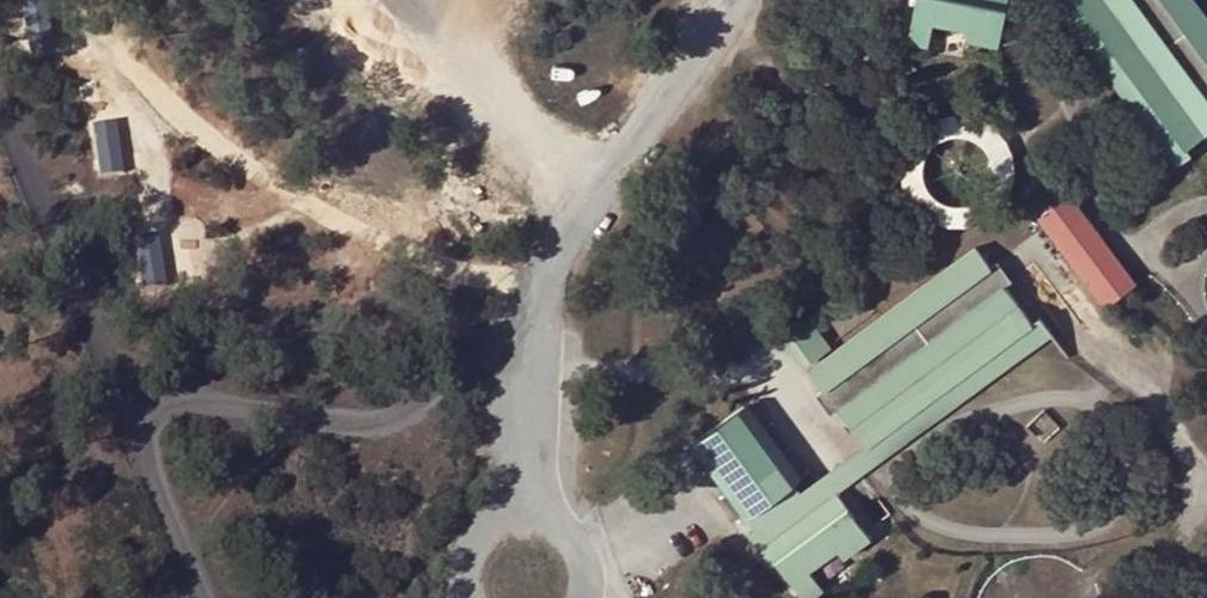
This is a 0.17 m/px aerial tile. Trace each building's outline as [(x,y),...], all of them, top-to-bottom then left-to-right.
[(903,42),(929,48),(933,24),(967,30),(966,42),(998,47),(1007,0),(913,0),(903,42)] [(1175,168),(1191,156),(1185,148),(1078,0),(1052,0),(1175,168)] [(1185,148),(1206,132),(1206,19),(1193,0),(1078,0),(1185,148)] [(1038,214),(1104,305),(1138,280),(1073,190),(1038,214)] [(1004,286),(991,268),(976,247),(810,371),(825,391),(838,410),(864,446),(866,448),(1032,325),(1004,286)] [(997,260),(991,268),(1004,286),(1011,280),(997,260)] [(832,346),(809,317),(789,332),(811,363),(832,346)] [(1040,319),(1032,325),(866,448),(864,446),(809,487),(811,491),(772,519),(764,507),(753,516),(783,556),(794,549),(783,535),(839,493),(1052,336),(1040,319)] [(838,410),(825,391),(815,397),(830,417),(838,410)] [(811,491),(809,487),(748,404),(698,441),(753,516),(764,507),(772,519),(811,491)] [(839,493),(783,535),(794,549),(783,556),(775,563),(800,597),(815,597),(825,591),(811,572),(838,552),(846,561),(873,540),(839,493)]
